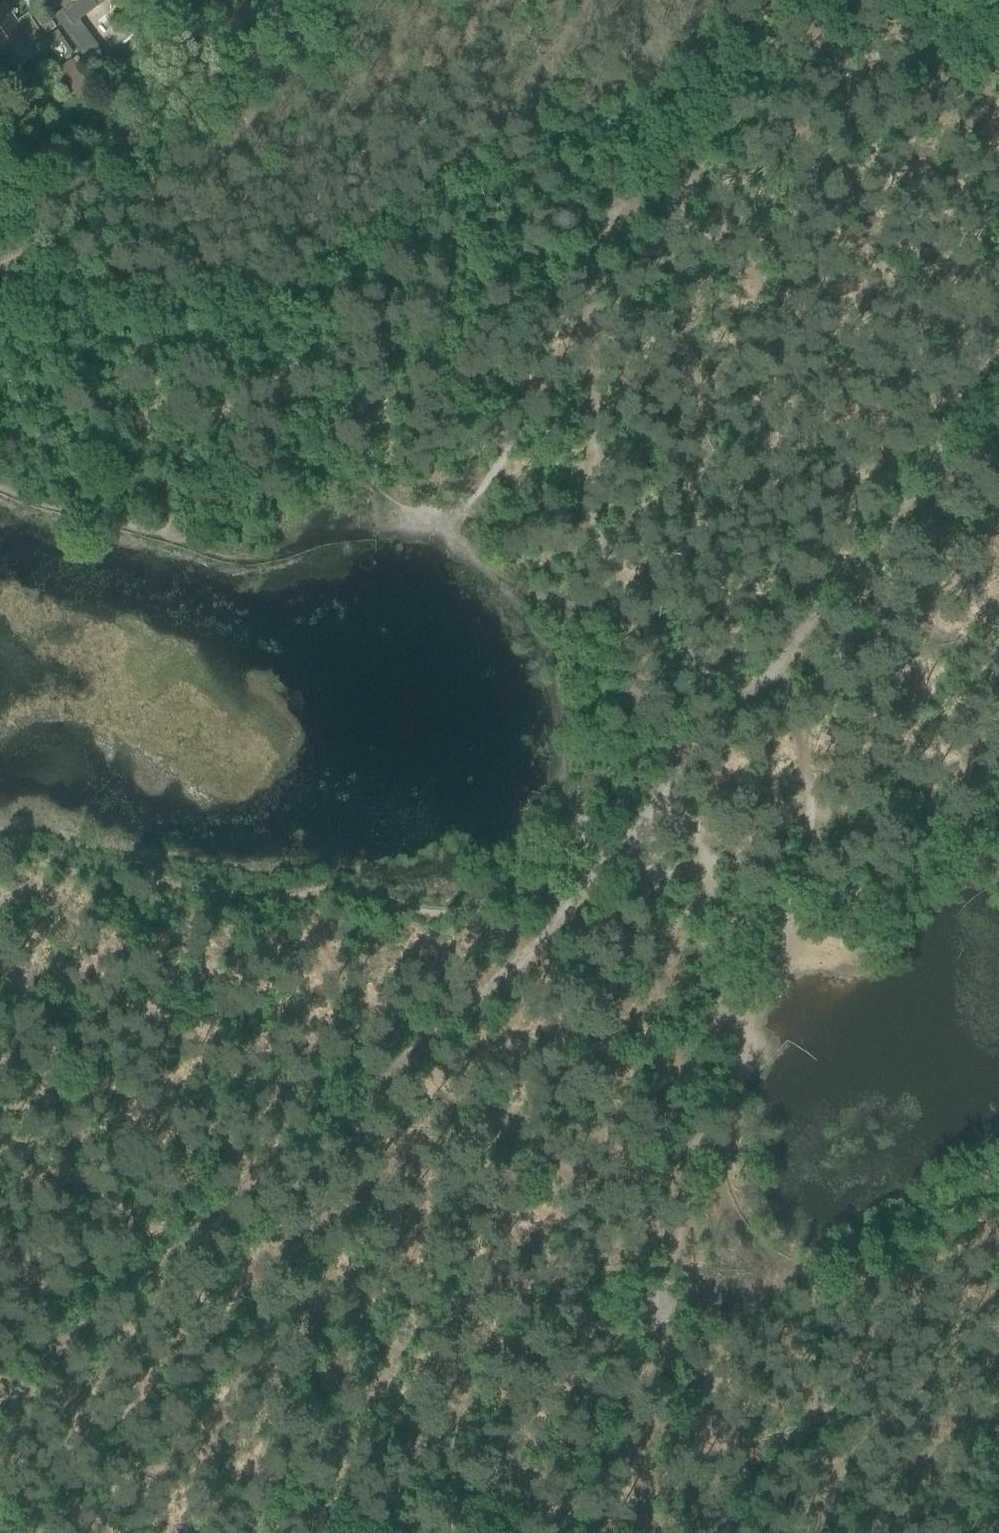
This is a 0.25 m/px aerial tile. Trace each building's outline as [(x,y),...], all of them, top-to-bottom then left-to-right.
[(75,23),(98,6),(93,0),(58,0),(75,23)] [(9,71),(47,45),(45,41),(28,16),(16,24),(6,9),(4,6),(0,8),(0,58),(9,71)] [(47,15),(37,22),(46,35),(56,28),(47,15)] [(80,33),(72,39),(87,59),(88,58),(91,56),(95,53),(97,51),(98,51),(83,31),(82,32),(80,33)] [(72,61),(59,70),(74,93),(87,84),(72,61)]
